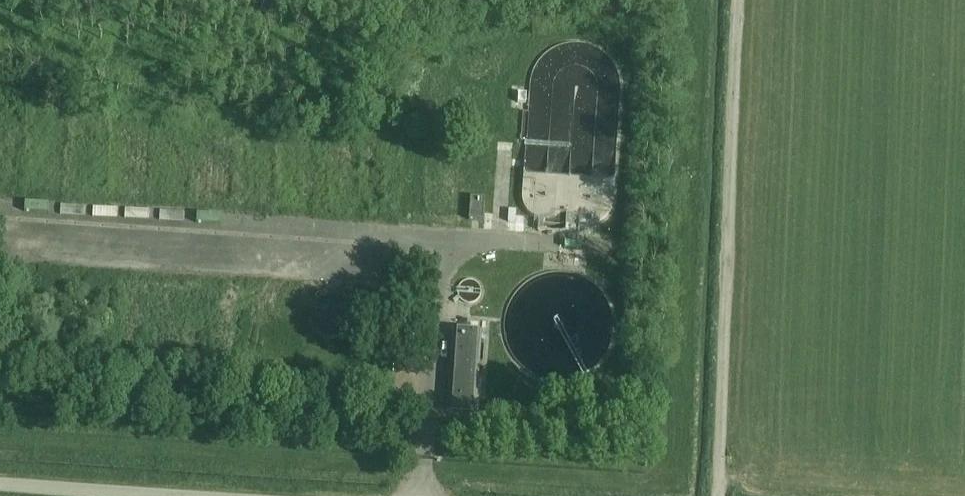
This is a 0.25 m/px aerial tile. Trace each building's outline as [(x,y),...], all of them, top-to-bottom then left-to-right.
[(470,199),(468,220),(482,221),(484,200),(470,199)] [(477,415),(483,330),(452,328),(446,412),(477,415)]
